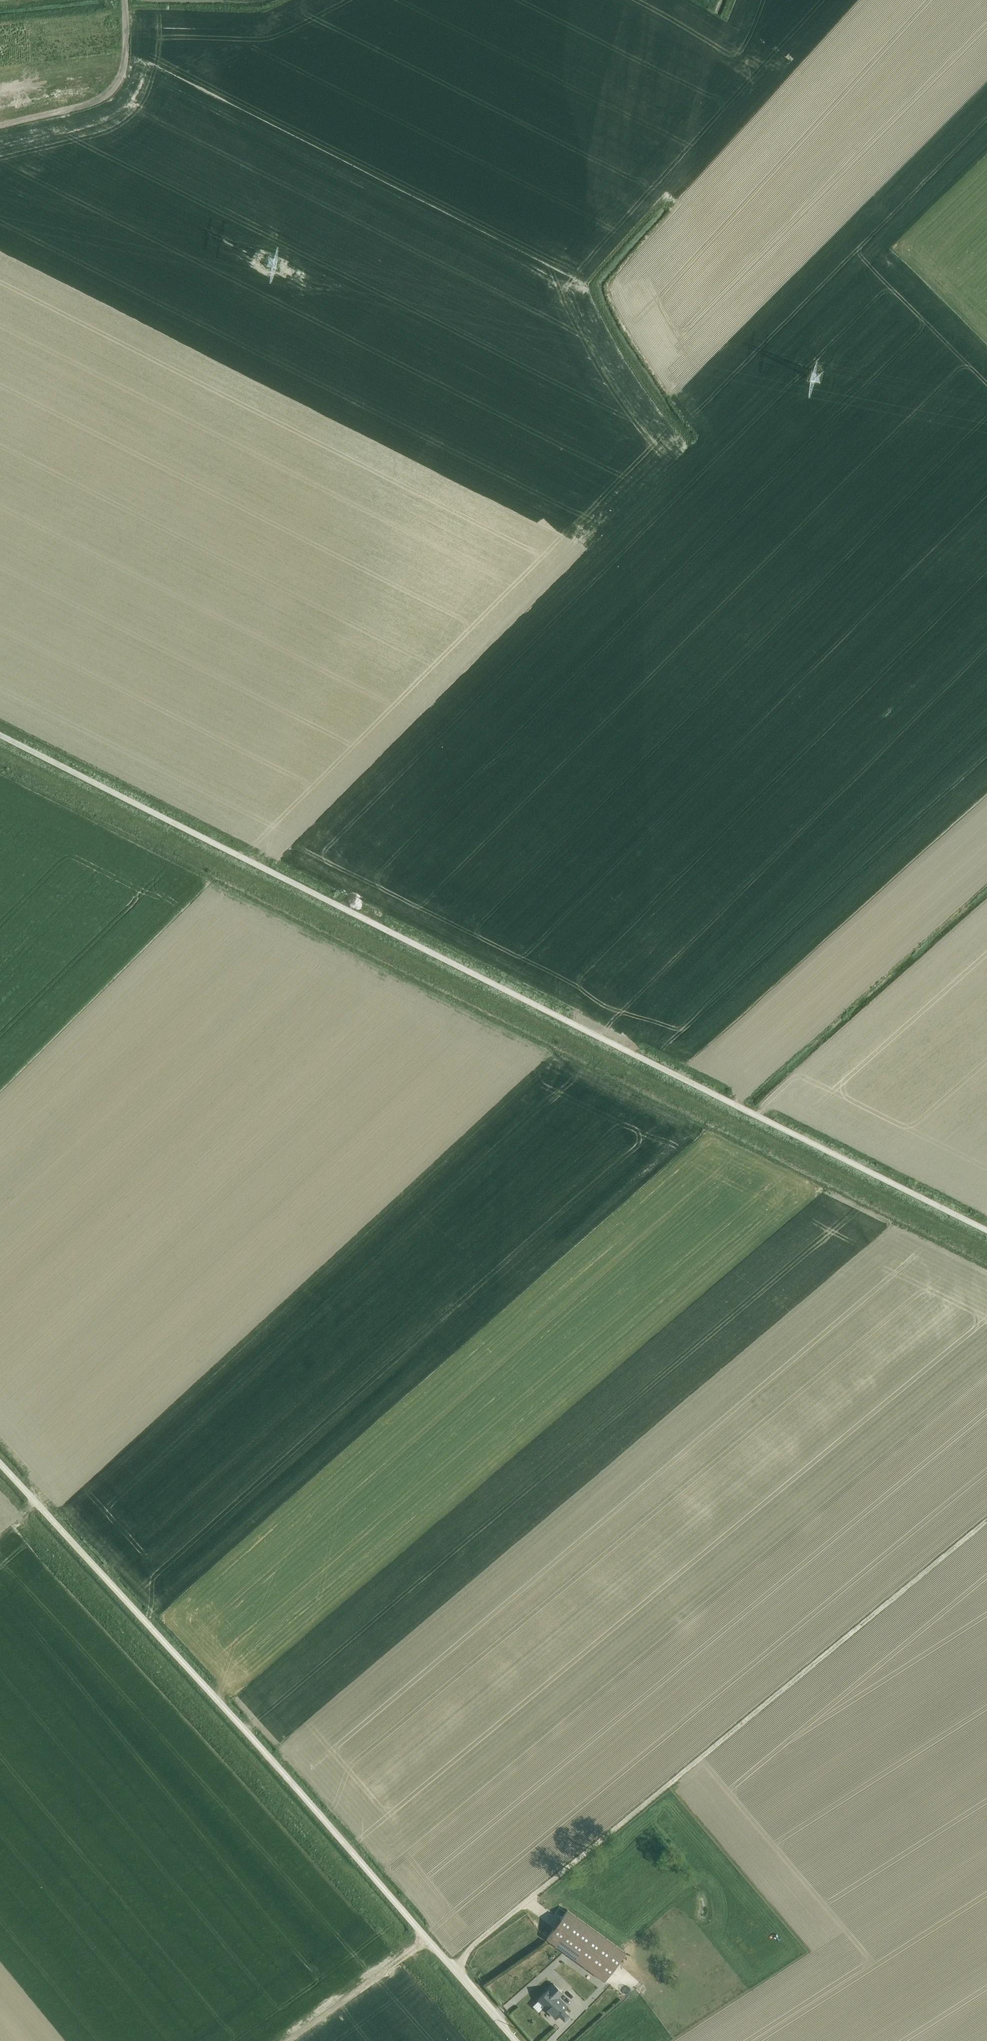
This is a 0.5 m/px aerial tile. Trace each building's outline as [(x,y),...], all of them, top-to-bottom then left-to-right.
[(568,1909),(546,1938),(604,1981),(626,1952),(568,1909)] [(554,1983),(538,1999),(544,2006),(556,2018),(559,2015),(564,2020),(570,2014),(565,2009),(568,2005),(559,1997),(563,1992),(554,1983)] [(514,1996),(504,2005),(509,2011),(519,2001),(514,1996)]
